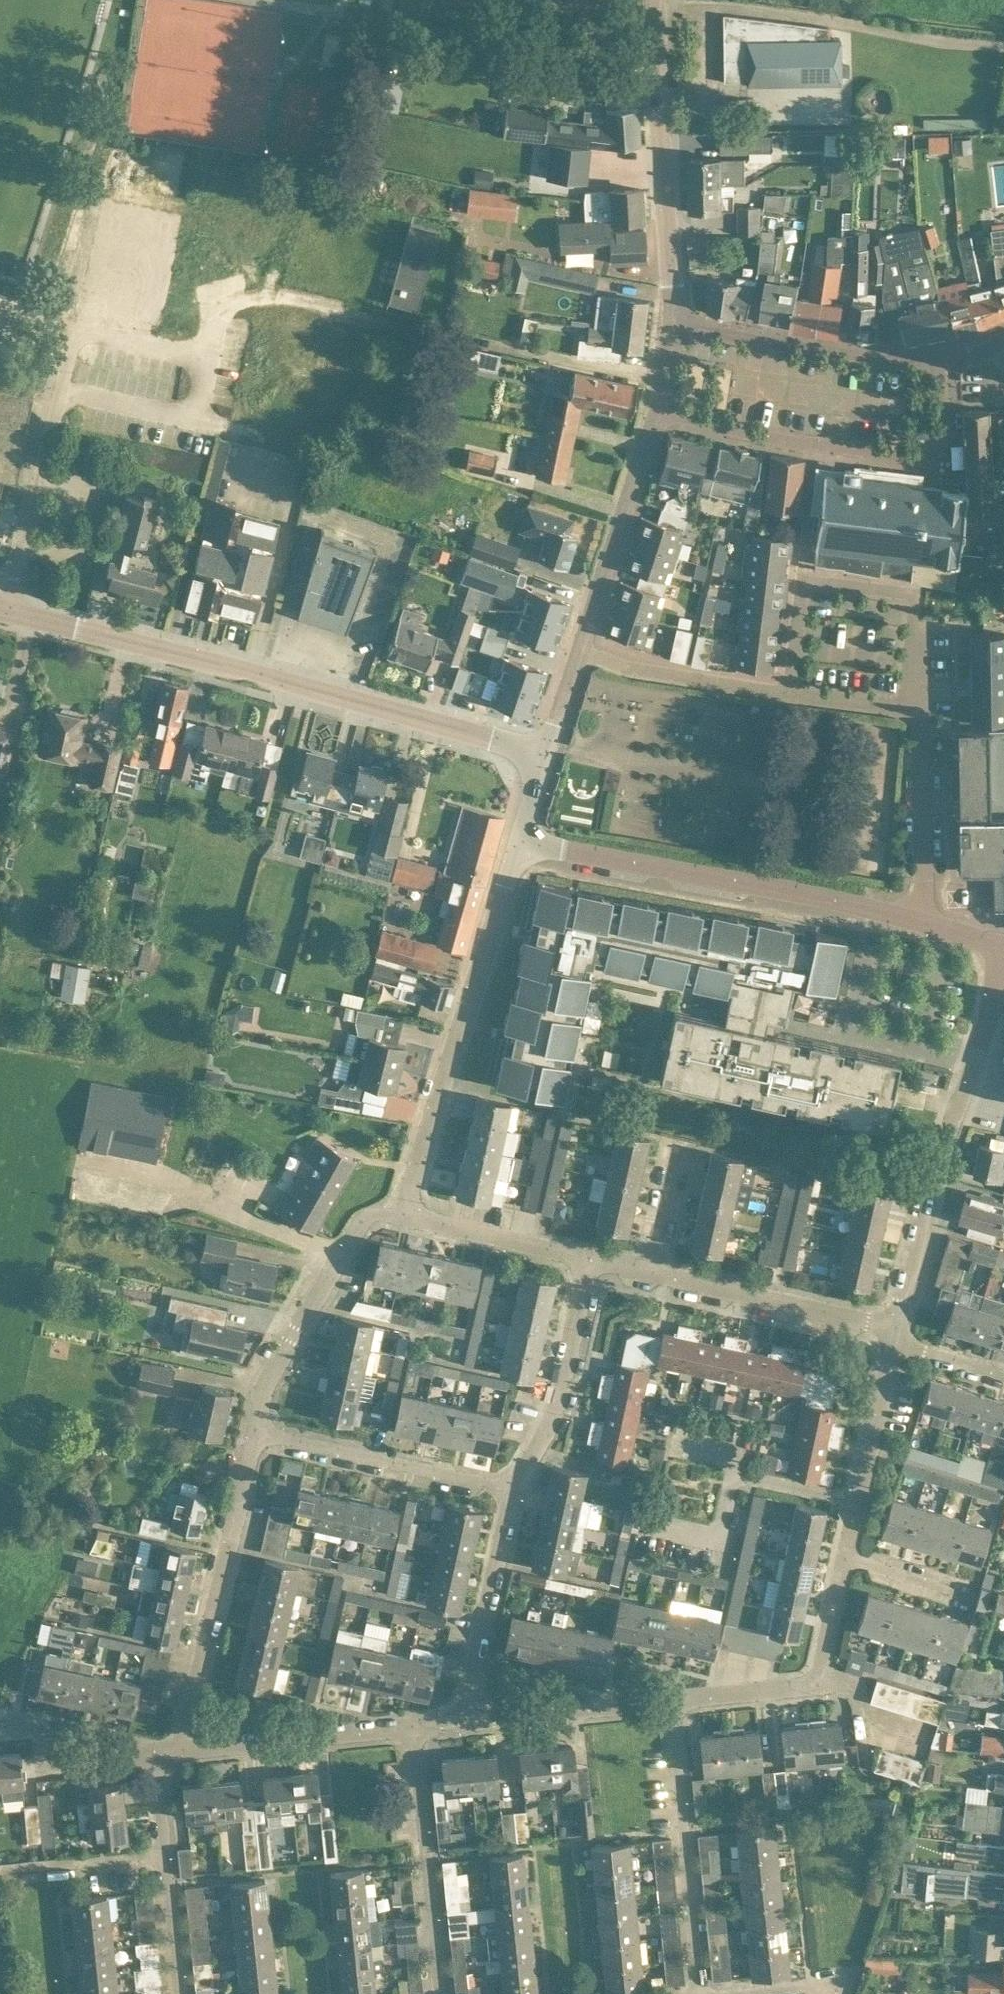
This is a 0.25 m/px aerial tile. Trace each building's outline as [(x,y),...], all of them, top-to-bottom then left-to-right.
[(747,85),(767,85),(841,84),(840,39),(829,39),(829,27),(723,14),(724,82),(747,82),(747,85)] [(573,146),(593,147),(593,146),(608,147),(640,145),(637,108),(605,110),(606,125),(546,118),(547,111),(506,107),(503,137),(549,141),(549,143),(573,146)] [(833,164),(855,164),(856,134),(841,133),(840,155),(833,154),(833,157),(830,157),(828,158),(826,159),(823,158),(820,157),(819,157),(818,157),(818,164),(833,164)] [(748,149),(771,149),(772,135),(723,134),(722,152),(748,153),(748,149)] [(929,137),(929,149),(944,149),(944,137),(929,137)] [(905,138),(883,139),(883,156),(906,155),(905,138)] [(588,182),(593,147),(573,146),(549,143),(545,178),(588,182)] [(690,184),(734,183),(745,183),(744,158),(690,158),(690,184)] [(853,193),(855,164),(833,164),(832,179),(829,179),(829,185),(826,185),(826,193),(853,193)] [(474,172),(473,187),(491,188),(492,173),(474,172)] [(691,210),(711,210),(734,210),(734,183),(690,184),(691,210)] [(469,189),(466,212),(514,218),(517,194),(469,189)] [(622,221),(622,223),(626,222),(626,220),(643,219),(641,189),(640,189),(610,190),(586,192),(585,192),(584,195),(584,212),(584,222),(611,221),(622,221)] [(775,207),(775,197),(775,193),(764,193),(764,207),(775,207)] [(762,233),(761,206),(740,206),(740,234),(762,233)] [(645,260),(643,230),(610,232),(610,221),(611,221),(584,222),(560,223),(561,249),(610,247),(611,262),(645,260)] [(410,222),(388,302),(417,310),(439,230),(410,222)] [(925,226),(920,227),(926,246),(939,242),(933,224),(925,226)] [(882,241),(886,259),(885,280),(884,298),(898,296),(907,342),(959,332),(955,312),(944,314),(939,288),(938,285),(937,285),(926,246),(920,227),(880,236),(882,241)] [(992,229),(998,279),(1003,278),(1003,227),(992,229)] [(710,262),(709,249),(707,234),(688,236),(689,250),(690,264),(710,262)] [(838,299),(842,265),(839,264),(840,261),(841,247),(841,234),(828,236),(829,242),(828,254),(828,265),(818,333),(839,336),(842,316),(844,304),(834,303),(835,298),(838,299)] [(971,290),(983,326),(1003,317),(1003,282),(995,284),(982,287),(980,279),(982,279),(971,235),(958,238),(968,278),(971,290)] [(790,329),(798,293),(797,293),(799,285),(779,281),(781,271),(775,270),(778,240),(763,238),(758,269),(768,271),(759,319),(791,324),(790,329)] [(882,241),(869,244),(873,259),(872,259),(871,279),(872,279),(872,280),(885,280),(886,259),(882,241)] [(849,292),(855,292),(855,294),(854,300),(853,300),(848,335),(876,340),(878,322),(874,321),(876,303),(865,302),(866,294),(868,294),(869,247),(851,247),(850,261),(851,261),(849,292)] [(818,333),(828,265),(828,254),(815,252),(814,262),(809,295),(811,295),(811,297),(798,295),(799,293),(798,293),(790,329),(796,330),(818,333)] [(499,262),(473,256),(470,271),(496,277),(499,262)] [(599,274),(540,261),(533,259),(529,277),(595,292),(599,274)] [(712,295),(709,311),(748,318),(753,284),(710,277),(707,294),(712,295)] [(971,290),(968,278),(938,285),(939,288),(944,314),(955,312),(959,332),(981,327),(983,326),(971,290)] [(597,295),(593,328),(615,330),(643,333),(647,300),(606,296),(597,295)] [(520,338),(532,340),(533,341),(538,319),(525,316),(520,338)] [(641,349),(643,333),(615,330),(589,327),(587,343),(641,349)] [(544,436),(573,442),(581,405),(630,416),(637,385),(574,371),(568,394),(553,391),(549,410),(544,436)] [(962,411),(966,492),(962,526),(962,530),(975,529),(975,525),(1003,523),(1003,503),(1003,414),(988,414),(988,409),(962,411)] [(694,503),(704,464),(709,445),(710,445),(711,444),(681,437),(681,435),(668,431),(665,445),(668,446),(662,470),(661,470),(658,481),(678,486),(678,489),(678,493),(679,494),(680,496),(682,499),(685,501),(693,503),(694,503)] [(565,481),(573,442),(544,436),(535,475),(565,481)] [(753,486),(756,476),(761,457),(746,453),(747,448),(735,445),(734,450),(719,446),(711,476),(713,476),(708,493),(728,498),(748,502),(752,486),(753,486)] [(492,475),(496,455),(469,448),(464,468),(492,475)] [(764,508),(796,512),(803,458),(771,454),(764,508)] [(959,551),(962,526),(966,492),(871,480),(872,469),(858,467),(857,471),(845,469),(844,476),(823,474),(822,483),(815,482),(812,511),(818,511),(814,546),(816,546),(814,560),(815,561),(817,563),(817,564),(833,567),(833,566),(835,567),(836,564),(844,565),(843,569),(879,576),(881,563),(912,566),(910,580),(910,581),(954,589),(957,569),(957,565),(958,564),(959,551)] [(109,559),(106,572),(111,573),(107,590),(157,603),(161,585),(153,583),(156,571),(127,564),(132,542),(144,545),(156,498),(143,494),(142,499),(126,495),(113,545),(114,546),(110,559),(109,559)] [(666,500),(662,508),(680,514),(689,516),(689,517),(693,503),(685,501),(682,499),(680,496),(679,494),(666,500)] [(280,523),(241,513),(242,510),(234,508),(235,503),(212,497),(202,536),(203,536),(202,542),(200,542),(194,565),(196,565),(195,571),(193,571),(183,609),(215,618),(217,610),(255,620),(261,596),(259,596),(261,590),(262,590),(272,552),(271,551),(272,545),(274,546),(280,523)] [(572,520),(553,514),(525,504),(517,530),(545,539),(539,559),(566,568),(577,535),(568,532),(572,520)] [(689,516),(680,514),(662,508),(661,508),(657,521),(641,516),(636,533),(640,534),(637,543),(676,556),(681,541),(676,540),(679,530),(684,532),(689,516)] [(376,548),(321,528),(297,615),(300,616),(301,615),(343,630),(343,632),(346,633),(376,548)] [(476,534),(470,552),(511,567),(518,549),(476,534)] [(744,560),(784,565),(785,556),(790,556),(792,539),(751,534),(750,545),(746,545),(744,560)] [(663,580),(664,579),(667,570),(671,571),(676,556),(637,543),(634,553),(630,551),(625,568),(640,573),(640,572),(663,580)] [(715,556),(725,559),(728,545),(718,543),(715,556)] [(957,565),(957,569),(979,572),(982,554),(966,552),(959,551),(958,564),(957,565)] [(721,572),(725,559),(715,556),(712,570),(721,572)] [(474,612),(482,589),(509,599),(515,583),(518,576),(468,558),(459,580),(469,584),(461,607),(459,606),(448,639),(422,630),(423,625),(418,623),(421,612),(403,606),(400,617),(386,656),(426,669),(433,649),(444,653),(442,659),(457,664),(475,613),(474,612)] [(783,575),(784,565),(744,560),(742,576),(746,577),(745,587),(786,592),(788,576),(783,575)] [(704,579),(707,565),(697,563),(694,577),(704,579)] [(519,572),(518,576),(515,583),(522,586),(527,575),(519,572)] [(655,620),(660,605),(656,604),(659,594),(663,596),(668,581),(664,579),(663,580),(640,572),(640,573),(636,586),(620,581),(615,597),(619,598),(616,608),(655,620)] [(784,609),(786,592),(745,587),(744,598),(739,597),(737,613),(778,618),(779,608),(784,609)] [(529,589),(522,611),(560,624),(567,602),(529,589)] [(703,608),(713,610),(716,597),(706,594),(703,608)] [(489,603),(478,600),(475,609),(487,609),(489,603)] [(650,635),(655,620),(616,608),(613,617),(609,616),(604,632),(642,645),(646,634),(650,635)] [(710,623),(713,610),(703,608),(700,621),(710,623)] [(522,611),(514,633),(552,646),(560,624),(522,611)] [(739,640),(779,645),(781,628),(777,628),(778,618),(737,613),(736,629),(740,629),(739,640)] [(677,627),(688,630),(691,617),(680,615),(677,627)] [(487,625),(483,636),(506,644),(510,632),(487,625)] [(688,630),(677,627),(676,627),(674,639),(669,658),(685,662),(689,642),(692,631),(688,630)] [(697,633),(690,664),(706,668),(713,637),(697,633)] [(970,656),(1003,655),(1003,633),(970,634),(970,656)] [(483,636),(479,648),(502,656),(506,644),(483,636)] [(737,650),(733,650),(731,666),(771,671),(773,660),(777,661),(779,645),(739,640),(737,650)] [(970,656),(971,678),(1003,677),(1003,655),(970,656)] [(506,658),(498,680),(536,692),(544,671),(506,658)] [(458,666),(451,688),(463,692),(470,670),(458,666)] [(971,678),(971,699),(1003,699),(1003,677),(971,678)] [(159,762),(169,764),(188,686),(165,680),(156,718),(157,718),(148,759),(159,762)] [(498,680),(491,701),(529,714),(536,692),(498,680)] [(971,699),(971,722),(1003,721),(1003,699),(971,699)] [(60,711),(49,709),(39,752),(76,760),(76,757),(95,761),(90,783),(110,787),(120,746),(99,742),(99,745),(80,741),(83,728),(78,727),(81,716),(75,715),(74,710),(63,708),(60,711)] [(210,761),(227,766),(236,732),(206,724),(200,748),(181,742),(175,762),(173,771),(205,780),(210,761)] [(5,769),(14,730),(0,727),(0,768),(5,769)] [(991,728),(987,728),(959,728),(948,729),(950,817),(957,817),(958,869),(993,868),(993,867),(1003,867),(1003,728),(991,728)] [(137,765),(140,753),(143,733),(130,730),(124,762),(137,765)] [(269,798),(272,788),(277,768),(258,763),(264,740),(236,732),(227,766),(242,770),(237,789),(269,798)] [(290,794),(310,799),(336,806),(344,774),(330,770),(334,758),(307,751),(298,783),(293,782),(290,794)] [(377,806),(381,792),(386,772),(383,771),(383,769),(382,767),(373,765),(371,766),(371,768),(360,765),(356,777),(344,774),(336,806),(358,812),(361,802),(377,806)] [(399,836),(397,835),(406,802),(388,798),(380,828),(375,827),(369,848),(372,849),(366,873),(389,879),(399,836)] [(484,884),(503,817),(463,806),(445,871),(439,869),(439,871),(483,884),(484,884)] [(302,845),(300,856),(319,861),(321,850),(302,845)] [(398,855),(391,879),(430,890),(436,865),(398,855)] [(993,867),(993,868),(994,909),(1003,909),(1003,867),(993,867)] [(437,942),(465,949),(483,884),(439,871),(437,877),(433,895),(438,896),(444,898),(439,914),(444,915),(437,942)] [(834,992),(845,939),(815,932),(813,939),(801,936),(803,929),(757,919),(755,929),(746,927),(748,920),(712,912),(710,922),(701,920),(703,913),(667,905),(665,914),(656,912),(658,905),(622,897),(620,907),(611,905),(612,898),(577,890),(575,897),(568,896),(570,888),(539,882),(529,928),(536,930),(534,939),(523,936),(516,969),(520,970),(514,997),(510,996),(503,1029),(514,1031),(512,1040),(505,1039),(495,1085),(525,1092),(525,1091),(533,1093),(533,1094),(563,1100),(592,966),(682,984),(726,994),(727,990),(729,990),(723,1021),(674,1010),(659,1078),(738,1095),(740,1088),(750,1090),(748,1098),(783,1105),(784,1098),(795,1100),(793,1107),(827,1115),(829,1107),(839,1110),(838,1117),(884,1127),(899,1059),(853,1049),(851,1056),(841,1054),(842,1047),(808,1039),(806,1046),(796,1044),(798,1037),(768,1030),(770,1020),(784,1023),(792,982),(829,990),(828,994),(830,995),(830,991),(834,992)] [(416,939),(382,929),(374,954),(409,964),(416,939)] [(77,951),(95,955),(98,942),(80,938),(77,951)] [(134,953),(137,944),(126,941),(123,950),(134,953)] [(50,975),(61,977),(57,996),(82,1001),(90,966),(53,958),(50,975)] [(375,960),(370,975),(379,978),(390,981),(401,985),(398,997),(401,998),(414,1001),(415,997),(419,998),(419,999),(428,1002),(447,1007),(454,983),(435,978),(394,966),(375,960)] [(221,1013),(218,1029),(229,1032),(237,1029),(239,1018),(242,1004),(242,1003),(221,1013)] [(345,1006),(343,1018),(354,1020),(356,1008),(345,1006)] [(383,1014),(356,1009),(354,1021),(381,1026),(383,1014)] [(406,1045),(357,1033),(351,1054),(363,1057),(362,1059),(400,1068),(406,1045)] [(394,1091),(400,1068),(362,1059),(351,1056),(345,1078),(357,1080),(357,1082),(394,1091)] [(205,1081),(222,1084),(223,1077),(219,1072),(207,1070),(205,1081)] [(169,1096),(109,1083),(91,1080),(78,1146),(155,1162),(169,1096)] [(318,1103),(360,1111),(362,1099),(320,1091),(318,1103)] [(504,1129),(510,1103),(477,1096),(472,1122),(504,1129)] [(548,1112),(542,1137),(550,1139),(556,1114),(548,1112)] [(556,1143),(567,1145),(572,1120),(561,1118),(556,1143)] [(499,1153),(504,1129),(472,1122),(466,1147),(499,1153)] [(648,1138),(629,1133),(618,1131),(613,1155),(643,1161),(648,1138)] [(550,1139),(542,1137),(534,1135),(529,1159),(537,1161),(545,1163),(550,1139)] [(992,1177),(1003,1180),(1003,1150),(1003,1149),(1003,1143),(1003,1139),(991,1136),(988,1146),(979,1144),(972,1173),(992,1177)] [(274,1208),(297,1221),(314,1231),(356,1158),(354,1157),(354,1158),(317,1137),(305,1159),(314,1164),(307,1176),(303,1174),(282,1211),(275,1207),(274,1208)] [(551,1166),(561,1168),(567,1145),(556,1143),(551,1166)] [(461,1171),(507,1180),(513,1156),(499,1153),(466,1147),(461,1171)] [(706,1176),(737,1183),(742,1159),(711,1152),(706,1176)] [(638,1185),(643,1161),(613,1155),(607,1178),(638,1185)] [(531,1185),(540,1187),(545,1163),(537,1161),(531,1185)] [(546,1190),(556,1192),(561,1168),(551,1166),(546,1190)] [(788,1169),(782,1193),(793,1196),(799,1172),(788,1169)] [(456,1195),(502,1204),(507,1180),(461,1171),(456,1195)] [(798,1196),(809,1199),(815,1174),(804,1172),(798,1196)] [(701,1199),(732,1206),(737,1183),(706,1176),(701,1199)] [(633,1208),(638,1185),(607,1178),(601,1201),(633,1208)] [(540,1187),(531,1185),(528,1185),(522,1209),(534,1211),(540,1187)] [(853,1209),(884,1216),(890,1193),(858,1186),(853,1209)] [(541,1212),(551,1214),(556,1192),(546,1190),(541,1212)] [(969,1222),(966,1232),(1003,1244),(1003,1231),(997,1229),(1003,1208),(1003,1204),(986,1199),(967,1192),(958,1218),(969,1222)] [(782,1193),(776,1217),(787,1219),(793,1196),(782,1193)] [(798,1196),(793,1220),(804,1223),(809,1199),(798,1196)] [(701,1199),(695,1223),(726,1230),(732,1206),(701,1199)] [(601,1201),(596,1225),(627,1232),(633,1208),(601,1201)] [(853,1209),(848,1233),(879,1240),(884,1216),(853,1209)] [(771,1239),(782,1241),(787,1219),(776,1217),(771,1239)] [(793,1220),(787,1243),(799,1246),(804,1223),(793,1220)] [(690,1246),(717,1252),(721,1253),(726,1230),(695,1223),(690,1246)] [(222,1288),(249,1294),(268,1298),(276,1265),(233,1255),(236,1240),(206,1233),(200,1258),(228,1264),(222,1288)] [(848,1233),(843,1256),(874,1263),(879,1240),(848,1233)] [(968,1253),(969,1251),(972,1242),(949,1235),(945,1247),(968,1253)] [(757,1261),(776,1266),(782,1241),(771,1239),(766,1237),(764,1247),(760,1247),(757,1261)] [(397,1284),(405,1248),(380,1242),(372,1279),(397,1284)] [(994,1259),(997,1250),(972,1242),(969,1251),(994,1259)] [(787,1243),(787,1247),(782,1267),(793,1269),(799,1246),(787,1243)] [(958,1286),(968,1253),(945,1247),(934,1284),(941,1285),(957,1290),(958,1286)] [(421,1290),(430,1253),(405,1248),(397,1284),(421,1290)] [(997,1250),(994,1259),(1003,1262),(1003,1252),(997,1250)] [(446,1295),(454,1259),(430,1253),(421,1290),(446,1295)] [(868,1287),(874,1263),(843,1256),(837,1279),(868,1287)] [(454,1259),(446,1295),(471,1301),(480,1264),(454,1259)] [(480,1290),(489,1292),(495,1268),(486,1266),(480,1290)] [(522,1274),(518,1293),(516,1298),(549,1306),(555,1281),(522,1274)] [(957,1290),(941,1285),(933,1311),(949,1315),(954,1299),(957,1290)] [(475,1314),(484,1317),(489,1292),(480,1290),(475,1314)] [(980,1307),(979,1307),(983,1293),(971,1290),(968,1303),(954,1299),(949,1315),(945,1328),(971,1336),(980,1307)] [(228,1308),(170,1295),(168,1307),(177,1310),(173,1327),(183,1330),(179,1351),(203,1357),(204,1350),(238,1358),(244,1329),(225,1325),(228,1308)] [(516,1298),(511,1323),(544,1330),(549,1306),(516,1298)] [(353,1312),(364,1314),(389,1320),(391,1312),(392,1307),(357,1300),(354,1304),(353,1312)] [(996,1344),(1003,1317),(1003,1314),(980,1307),(971,1336),(996,1344)] [(389,1320),(413,1325),(415,1317),(391,1312),(389,1320)] [(484,1317),(475,1314),(469,1339),(478,1341),(484,1317)] [(372,1323),(361,1320),(341,1316),(335,1343),(367,1349),(372,1323)] [(415,1317),(413,1325),(438,1330),(439,1323),(415,1317)] [(439,1323),(438,1330),(463,1336),(465,1328),(439,1323)] [(511,1323),(505,1347),(538,1354),(544,1330),(511,1323)] [(679,1369),(689,1325),(678,1323),(676,1335),(662,1332),(661,1336),(660,1336),(654,1362),(656,1362),(655,1364),(679,1369)] [(679,1369),(703,1375),(710,1343),(698,1340),(700,1328),(689,1325),(679,1369)] [(650,1361),(654,1362),(660,1336),(636,1331),(626,1337),(621,1363),(646,1368),(648,1362),(649,1362),(650,1361)] [(727,1380),(736,1336),(725,1333),(723,1345),(710,1343),(703,1375),(727,1380)] [(399,1334),(394,1354),(403,1356),(407,1336),(399,1334)] [(750,1385),(757,1353),(745,1350),(747,1338),(736,1336),(727,1380),(750,1385)] [(463,1364),(473,1366),(478,1341),(469,1339),(463,1364)] [(330,1367),(361,1374),(367,1349),(335,1343),(330,1367)] [(774,1390),(784,1346),(772,1343),(770,1355),(757,1353),(750,1385),(774,1390)] [(800,1393),(806,1367),(804,1367),(805,1363),(792,1360),(794,1348),(784,1346),(774,1390),(798,1395),(798,1393),(800,1393)] [(500,1372),(513,1375),(532,1379),(538,1354),(505,1347),(500,1372)] [(394,1354),(390,1374),(399,1376),(403,1356),(394,1354)] [(432,1371),(433,1371),(434,1363),(409,1357),(406,1370),(431,1375),(432,1371)] [(174,1369),(152,1364),(142,1362),(137,1387),(168,1394),(174,1369)] [(649,1369),(646,1368),(621,1363),(617,1362),(614,1375),(601,1372),(599,1383),(644,1393),(649,1369)] [(434,1363),(433,1371),(458,1377),(460,1369),(434,1363)] [(325,1391),(356,1398),(361,1374),(330,1367),(325,1391)] [(806,1367),(800,1393),(805,1394),(805,1396),(806,1396),(805,1402),(830,1408),(836,1382),(830,1373),(806,1367)] [(460,1369),(458,1377),(482,1383),(484,1374),(460,1369)] [(482,1383),(507,1388),(509,1380),(484,1374),(482,1383)] [(947,1414),(956,1386),(929,1377),(920,1406),(933,1410),(930,1422),(942,1426),(946,1414),(947,1414)] [(388,1383),(384,1404),(393,1405),(397,1385),(388,1383)] [(638,1417),(644,1393),(599,1383),(597,1394),(609,1397),(606,1410),(638,1417)] [(190,1429),(200,1431),(220,1436),(230,1392),(203,1386),(200,1400),(176,1394),(172,1411),(192,1416),(190,1429)] [(972,1422),(981,1394),(956,1386),(947,1414),(972,1422)] [(350,1423),(351,1422),(356,1398),(325,1391),(319,1416),(350,1423)] [(402,1392),(398,1410),(393,1429),(418,1435),(427,1398),(402,1392)] [(721,1407),(724,1394),(713,1392),(711,1405),(721,1407)] [(996,1430),(997,1430),(1003,1408),(1003,1401),(981,1394),(972,1422),(983,1426),(979,1439),(992,1442),(996,1430)] [(452,1404),(427,1398),(418,1435),(444,1440),(452,1404)] [(736,1401),(726,1399),(724,1409),(734,1411),(736,1401)] [(660,1400),(658,1410),(670,1412),(671,1403),(660,1400)] [(802,1402),(797,1426),(841,1435),(844,1425),(832,1422),(834,1409),(830,1408),(805,1402),(802,1402)] [(388,1426),(393,1405),(384,1404),(379,1424),(388,1426)] [(444,1440),(468,1446),(476,1409),(452,1404),(444,1440)] [(746,1415),(758,1417),(760,1408),(748,1405),(746,1415)] [(501,1415),(500,1415),(476,1409),(468,1446),(493,1451),(501,1415)] [(591,1419),(589,1431),(633,1441),(638,1417),(606,1410),(603,1422),(591,1419)] [(770,1421),(768,1433),(780,1435),(783,1424),(770,1421)] [(657,1430),(667,1432),(668,1425),(659,1423),(657,1430)] [(792,1450),(824,1457),(827,1444),(839,1447),(841,1435),(797,1426),(792,1450)] [(596,1458),(615,1462),(628,1465),(633,1441),(589,1431),(586,1441),(598,1444),(596,1458)] [(905,1457),(931,1465),(934,1455),(908,1446),(905,1457)] [(792,1450),(786,1474),(831,1484),(834,1472),(821,1469),(824,1457),(792,1450)] [(959,1462),(956,1473),(981,1481),(985,1468),(984,1467),(987,1458),(962,1451),(958,1462),(959,1462)] [(764,1452),(760,1469),(771,1471),(775,1455),(764,1452)] [(931,1465),(956,1473),(959,1462),(958,1462),(934,1455),(931,1465)] [(900,1471),(925,1479),(928,1470),(903,1462),(900,1471)] [(649,1463),(647,1471),(657,1473),(658,1465),(649,1463)] [(548,1491),(579,1498),(579,1497),(585,1472),(554,1465),(548,1491)] [(981,1481),(1003,1488),(1003,1474),(985,1468),(981,1481)] [(928,1470),(925,1479),(949,1486),(952,1478),(928,1470)] [(275,1483),(274,1487),(280,1489),(284,1490),(287,1479),(277,1476),(275,1483)] [(641,1478),(632,1476),(630,1483),(628,1493),(625,1508),(634,1510),(641,1478)] [(952,1478),(949,1486),(972,1494),(975,1485),(952,1478)] [(300,1489),(298,1488),(294,1509),(291,1519),(292,1519),(317,1525),(324,1494),(313,1491),(314,1488),(301,1485),(300,1489)] [(975,1485),(972,1494),(998,1502),(1001,1493),(975,1485)] [(171,1525),(179,1527),(198,1532),(207,1496),(179,1489),(171,1525)] [(585,1525),(589,1509),(591,1500),(579,1498),(548,1491),(543,1515),(585,1525)] [(349,1499),(324,1494),(317,1525),(315,1534),(339,1540),(341,1531),(349,1499)] [(748,1519),(758,1522),(764,1496),(753,1494),(748,1519)] [(881,1533),(905,1540),(916,1505),(892,1497),(881,1533)] [(402,1518),(411,1520),(415,1500),(407,1498),(402,1518)] [(373,1505),(349,1499),(341,1531),(366,1536),(373,1505)] [(449,1503),(444,1528),(475,1535),(480,1510),(449,1503)] [(825,1509),(806,1505),(797,1503),(791,1529),(820,1535),(825,1509)] [(294,1509),(271,1504),(268,1516),(292,1521),(292,1519),(291,1519),(294,1509)] [(391,1542),(394,1530),(398,1510),(373,1505),(366,1536),(391,1542)] [(905,1540),(929,1548),(941,1512),(916,1505),(905,1540)] [(619,1533),(629,1535),(634,1510),(625,1508),(619,1533)] [(105,1521),(106,1511),(97,1510),(96,1520),(105,1521)] [(929,1548),(954,1555),(964,1520),(941,1512),(929,1548)] [(168,1520),(142,1514),(138,1530),(165,1536),(168,1520)] [(543,1515),(537,1540),(579,1549),(579,1548),(580,1548),(585,1525),(543,1515)] [(292,1521),(268,1516),(265,1527),(289,1532),(292,1521)] [(402,1518),(398,1538),(407,1540),(411,1521),(411,1520),(402,1518)] [(742,1545),(753,1548),(758,1522),(748,1519),(742,1545)] [(964,1520),(954,1555),(978,1563),(990,1527),(964,1520)] [(95,1538),(89,1550),(110,1555),(114,1539),(108,1538),(110,1530),(97,1527),(95,1538)] [(289,1532),(265,1527),(263,1539),(287,1544),(289,1532)] [(444,1528),(438,1552),(469,1559),(475,1535),(444,1528)] [(786,1555),(814,1561),(820,1535),(791,1529),(786,1555)] [(624,1558),(629,1535),(619,1533),(614,1556),(624,1558)] [(287,1544),(263,1539),(260,1551),(284,1556),(287,1544)] [(151,1540),(146,1563),(189,1573),(195,1550),(151,1540)] [(532,1565),(551,1569),(574,1575),(580,1549),(579,1549),(537,1540),(532,1565)] [(82,1550),(83,1543),(71,1542),(70,1548),(82,1550)] [(737,1571),(747,1573),(753,1548),(742,1545),(737,1571)] [(287,1557),(309,1562),(311,1552),(289,1547),(287,1557)] [(336,1568),(358,1572),(360,1563),(357,1562),(360,1550),(353,1548),(347,1552),(346,1559),(338,1558),(336,1568)] [(396,1548),(392,1568),(401,1570),(406,1550),(396,1548)] [(329,1566),(331,1556),(311,1552),(309,1562),(329,1566)] [(438,1552),(433,1577),(464,1584),(469,1559),(438,1552)] [(809,1586),(814,1561),(786,1555),(780,1580),(809,1586)] [(618,1583),(624,1558),(614,1556),(609,1581),(618,1583)] [(76,1570),(93,1573),(96,1561),(78,1557),(76,1570)] [(629,1557),(627,1566),(648,1570),(649,1561),(629,1557)] [(259,1583),(292,1591),(298,1566),(265,1558),(259,1583)] [(155,1591),(184,1597),(189,1573),(146,1563),(133,1561),(128,1584),(142,1587),(143,1587),(155,1590),(155,1591)] [(387,1569),(360,1563),(358,1572),(384,1578),(387,1569)] [(677,1576),(679,1568),(659,1563),(657,1572),(677,1576)] [(396,1596),(401,1570),(392,1568),(386,1594),(396,1596)] [(698,1572),(679,1568),(677,1576),(697,1580),(698,1572)] [(519,1580),(539,1584),(540,1584),(542,1576),(521,1571),(519,1580)] [(747,1573),(737,1571),(731,1596),(742,1599),(747,1573)] [(334,1573),(328,1598),(328,1599),(337,1601),(343,1576),(334,1573)] [(706,1582),(727,1586),(728,1578),(708,1574),(706,1582)] [(458,1610),(464,1584),(433,1577),(430,1591),(417,1588),(415,1599),(427,1602),(427,1603),(458,1610)] [(550,1587),(570,1591),(571,1582),(552,1578),(550,1587)] [(774,1606),(803,1613),(809,1586),(780,1580),(774,1606)] [(571,1582),(570,1591),(589,1595),(591,1587),(571,1582)] [(259,1583),(253,1608),(287,1615),(292,1591),(259,1583)] [(980,1586),(975,1606),(985,1609),(990,1589),(980,1586)] [(155,1590),(143,1587),(142,1587),(137,1612),(179,1621),(184,1597),(155,1591),(155,1590)] [(114,1606),(116,1596),(85,1589),(82,1599),(114,1606)] [(619,1602),(620,1598),(621,1593),(601,1589),(599,1597),(619,1602)] [(370,1605),(372,1596),(346,1590),(344,1599),(370,1605)] [(997,1591),(993,1605),(996,1606),(995,1608),(1003,1610),(1003,1592),(997,1591)] [(857,1627),(876,1633),(882,1635),(893,1599),(868,1592),(857,1627)] [(395,1610),(396,1602),(372,1596),(370,1605),(393,1610),(395,1610)] [(725,1623),(736,1625),(742,1599),(731,1596),(725,1623)] [(620,1598),(619,1602),(616,1613),(612,1633),(638,1638),(645,1604),(620,1598)] [(331,1626),(337,1601),(328,1599),(322,1623),(331,1626)] [(882,1635),(906,1642),(917,1607),(893,1599),(882,1635)] [(417,1620),(418,1620),(421,1607),(396,1602),(395,1610),(393,1610),(391,1619),(416,1624),(417,1620)] [(645,1604),(638,1638),(663,1644),(670,1609),(645,1604)] [(774,1634),(786,1636),(797,1639),(803,1613),(774,1606),(769,1632),(774,1634)] [(421,1607),(418,1620),(444,1626),(446,1613),(421,1607)] [(504,1649),(529,1655),(539,1610),(528,1607),(526,1618),(512,1615),(504,1649)] [(930,1650),(941,1614),(917,1607),(906,1642),(930,1650)] [(287,1615),(253,1608),(247,1632),(281,1640),(287,1615)] [(555,1660),(562,1626),(560,1626),(564,1611),(553,1608),(550,1623),(537,1621),(539,1610),(529,1655),(555,1660)] [(663,1644),(687,1649),(695,1614),(670,1609),(663,1644)] [(132,1635),(144,1638),(173,1644),(179,1621),(137,1612),(132,1635)] [(71,1622),(87,1626),(89,1616),(74,1613),(71,1622)] [(687,1649),(712,1654),(719,1620),(695,1614),(687,1649)] [(955,1657),(960,1641),(966,1622),(941,1614),(930,1650),(955,1657)] [(981,1620),(972,1617),(962,1647),(966,1648),(969,1641),(974,1643),(981,1620)] [(322,1623),(316,1648),(325,1650),(331,1626),(322,1623)] [(719,1646),(732,1649),(737,1626),(736,1625),(725,1623),(724,1623),(719,1646)] [(61,1698),(71,1656),(76,1630),(53,1625),(49,1644),(63,1647),(62,1654),(47,1650),(43,1669),(27,1665),(22,1689),(38,1693),(61,1698)] [(327,1674),(353,1680),(360,1647),(360,1646),(363,1631),(338,1625),(327,1674)] [(580,1666),(587,1631),(562,1626),(555,1660),(580,1666)] [(737,1626),(732,1649),(744,1652),(749,1628),(737,1626)] [(749,1628),(744,1652),(756,1654),(762,1631),(749,1628)] [(611,1637),(592,1633),(587,1631),(580,1666),(604,1671),(611,1637)] [(769,1657),(774,1634),(769,1632),(762,1631),(756,1654),(769,1657)] [(242,1657),(275,1664),(281,1640),(247,1632),(242,1657)] [(774,1634),(769,1657),(781,1660),(786,1636),(774,1634)] [(99,1643),(122,1648),(124,1640),(100,1635),(99,1643)] [(360,1647),(353,1680),(378,1685),(385,1652),(384,1652),(387,1639),(376,1636),(373,1649),(360,1647)] [(144,1657),(168,1662),(170,1650),(124,1640),(122,1648),(145,1653),(144,1657)] [(385,1652),(378,1685),(402,1691),(412,1645),(411,1645),(408,1657),(385,1652)] [(437,1651),(412,1645),(402,1691),(427,1696),(437,1651)] [(310,1672),(319,1675),(325,1650),(316,1648),(310,1672)] [(862,1668),(871,1671),(873,1662),(865,1659),(867,1653),(851,1649),(845,1669),(861,1674),(862,1668)] [(85,1703),(92,1674),(91,1674),(94,1660),(71,1656),(61,1698),(85,1703)] [(165,1674),(168,1662),(144,1657),(142,1670),(165,1674)] [(269,1690),(274,1670),(275,1664),(242,1657),(236,1682),(269,1690)] [(871,1671),(895,1678),(897,1669),(873,1662),(871,1671)] [(950,1689),(1003,1695),(1003,1684),(1003,1668),(956,1662),(950,1689)] [(918,1686),(921,1677),(897,1669),(895,1678),(918,1686)] [(139,1681),(162,1686),(165,1674),(142,1670),(139,1681)] [(302,1681),(308,1683),(305,1698),(314,1700),(319,1675),(310,1672),(304,1670),(302,1681)] [(85,1703),(109,1708),(115,1679),(92,1674),(85,1703)] [(921,1677),(918,1686),(943,1693),(946,1685),(921,1677)] [(132,1714),(136,1694),(139,1684),(115,1679),(109,1708),(132,1714)] [(869,1701),(882,1705),(889,1683),(877,1679),(869,1701)] [(160,1699),(162,1686),(139,1681),(139,1684),(136,1694),(160,1699)] [(882,1705),(893,1709),(900,1686),(889,1683),(882,1705)] [(893,1709),(904,1712),(911,1689),(900,1686),(893,1709)] [(915,1716),(923,1693),(911,1689),(904,1712),(915,1716)] [(915,1716),(926,1719),(934,1697),(923,1693),(915,1716)] [(934,1697),(926,1719),(938,1723),(945,1700),(934,1697)] [(970,1702),(947,1699),(945,1717),(968,1720),(970,1702)] [(1003,1726),(1003,1711),(1002,1710),(1001,1711),(985,1709),(983,1722),(1003,1726)] [(810,1724),(814,1762),(843,1759),(839,1721),(810,1724)] [(814,1762),(810,1724),(781,1727),(785,1765),(814,1762)] [(933,1746),(932,1747),(957,1750),(958,1749),(960,1731),(938,1728),(933,1746)] [(757,1729),(728,1732),(732,1770),(761,1767),(757,1729)] [(704,1773),(724,1771),(732,1770),(728,1732),(700,1735),(704,1773)] [(999,1738),(999,1736),(982,1733),(979,1752),(1003,1756),(1003,1739),(999,1738)] [(873,1770),(918,1783),(926,1761),(880,1745),(873,1770)] [(564,1780),(565,1795),(578,1793),(573,1746),(547,1749),(550,1781),(564,1780)] [(932,1747),(931,1759),(931,1760),(972,1765),(974,1752),(958,1749),(957,1750),(932,1747)] [(535,1783),(550,1781),(547,1749),(519,1751),(524,1799),(537,1797),(535,1783)] [(2,1799),(24,1797),(21,1762),(22,1762),(22,1758),(20,1758),(20,1752),(0,1754),(0,1785),(1,1785),(2,1799)] [(499,1801),(497,1774),(495,1754),(469,1756),(473,1789),(487,1788),(488,1802),(499,1801)] [(447,1806),(460,1805),(459,1791),(473,1789),(469,1756),(442,1759),(447,1806)] [(198,1767),(184,1767),(184,1780),(198,1780),(198,1767)] [(774,1770),(778,1807),(789,1806),(785,1768),(774,1770)] [(766,1808),(778,1807),(774,1770),(762,1771),(766,1808)] [(987,1771),(985,1788),(1003,1790),(1003,1774),(987,1771)] [(316,1772),(289,1775),(293,1807),(307,1806),(309,1821),(321,1819),(316,1772)] [(263,1777),(265,1797),(268,1825),(281,1824),(279,1809),(293,1807),(289,1775),(263,1777)] [(708,1814),(708,1813),(704,1777),(692,1778),(695,1815),(708,1814)] [(238,1781),(212,1783),(216,1827),(228,1826),(227,1814),(241,1813),(239,1791),(241,1791),(241,1788),(239,1788),(238,1781)] [(78,1815),(124,1811),(121,1784),(113,1785),(113,1783),(110,1783),(110,1785),(88,1787),(90,1801),(77,1803),(78,1815)] [(187,1818),(188,1818),(203,1817),(204,1828),(216,1827),(212,1783),(183,1786),(184,1794),(182,1794),(183,1797),(184,1796),(187,1818)] [(39,1819),(52,1818),(52,1812),(50,1792),(37,1793),(38,1804),(39,1819)] [(816,1792),(799,1794),(800,1804),(817,1803),(816,1792)] [(594,1833),(590,1796),(578,1797),(581,1834),(594,1833)] [(887,1797),(862,1799),(863,1814),(888,1812),(887,1797)] [(965,1799),(963,1814),(987,1815),(1003,1817),(1003,1804),(965,1799)] [(27,1842),(41,1840),(39,1819),(38,1804),(24,1805),(27,1842)] [(514,1811),(517,1840),(529,1839),(526,1809),(514,1811)] [(126,1839),(124,1811),(78,1815),(79,1829),(92,1828),(94,1842),(116,1840),(116,1842),(119,1841),(119,1840),(126,1839)] [(504,1842),(517,1840),(514,1811),(501,1812),(504,1842)] [(987,1815),(963,1814),(961,1825),(1003,1831),(1003,1817),(987,1815)] [(55,1845),(53,1825),(52,1818),(39,1819),(41,1840),(42,1846),(55,1845)] [(438,1848),(442,1848),(451,1847),(448,1818),(436,1819),(438,1848)] [(338,1859),(334,1826),(322,1827),(325,1860),(338,1859)] [(736,1831),(739,1856),(776,1852),(775,1839),(782,1839),(782,1831),(774,1832),(774,1827),(736,1831)] [(269,1829),(256,1830),(260,1867),(273,1866),(269,1829)] [(242,1832),(244,1848),(246,1868),(260,1867),(256,1830),(242,1832)] [(956,1839),(954,1853),(966,1854),(1003,1859),(1003,1845),(956,1839)] [(593,1871),(631,1867),(631,1865),(640,1864),(639,1854),(630,1854),(628,1842),(591,1846),(592,1859),(585,1860),(585,1867),(593,1866),(593,1871)] [(193,1874),(193,1873),(190,1847),(177,1848),(180,1875),(193,1874)] [(720,1869),(718,1847),(708,1848),(710,1870),(720,1869)] [(899,1847),(898,1859),(909,1860),(910,1849),(899,1847)] [(710,1870),(708,1848),(699,1849),(701,1871),(710,1870)] [(655,1876),(665,1875),(662,1852),(653,1853),(655,1876)] [(662,1853),(665,1875),(674,1874),(672,1852),(662,1853)] [(776,1852),(739,1856),(741,1880),(779,1876),(777,1863),(785,1862),(784,1855),(777,1856),(776,1852)] [(493,1882),(524,1879),(522,1853),(490,1856),(493,1882)] [(468,1883),(467,1871),(456,1872),(455,1859),(442,1861),(445,1887),(467,1884),(467,1883),(468,1883)] [(900,1889),(915,1890),(914,1895),(933,1897),(934,1890),(963,1894),(963,1895),(964,1895),(965,1885),(974,1886),(974,1885),(985,1886),(985,1895),(1003,1896),(1003,1872),(902,1860),(900,1889)] [(395,1892),(412,1890),(410,1864),(397,1865),(398,1878),(394,1878),(395,1892)] [(595,1890),(596,1895),(633,1891),(633,1889),(640,1889),(638,1877),(632,1878),(631,1867),(593,1871),(594,1883),(587,1884),(588,1891),(595,1890)] [(333,1899),(374,1894),(364,1895),(364,1893),(375,1892),(374,1880),(363,1881),(361,1869),(330,1872),(333,1899)] [(779,1876),(741,1880),(744,1903),(781,1900),(780,1887),(787,1886),(787,1879),(779,1880),(779,1876)] [(230,1882),(233,1908),(267,1904),(264,1879),(230,1882)] [(527,1904),(524,1879),(493,1882),(495,1907),(527,1904)] [(467,1884),(445,1887),(447,1912),(460,1910),(459,1898),(468,1897),(467,1884)] [(204,1897),(203,1885),(185,1887),(186,1899),(204,1897)] [(401,1903),(402,1916),(415,1915),(412,1890),(395,1892),(396,1904),(401,1903)] [(598,1914),(598,1918),(635,1914),(633,1891),(596,1895),(597,1907),(589,1908),(590,1915),(598,1914)] [(374,1894),(333,1899),(335,1923),(377,1919),(377,1918),(366,1919),(366,1918),(376,1917),(374,1894)] [(713,1895),(715,1918),(725,1917),(722,1894),(713,1895)] [(72,1898),(75,1924),(109,1920),(106,1895),(72,1898)] [(713,1895),(704,1896),(706,1919),(715,1918),(713,1895)] [(970,1911),(971,1898),(945,1896),(945,1910),(970,1911)] [(660,1923),(669,1922),(667,1899),(658,1900),(660,1923)] [(677,1899),(667,1899),(669,1922),(679,1922),(677,1899)] [(744,1903),(746,1928),(784,1924),(782,1911),(790,1910),(789,1903),(782,1904),(781,1900),(744,1903)] [(136,1918),(155,1916),(153,1904),(135,1906),(136,1918)] [(270,1930),(267,1904),(233,1908),(236,1933),(270,1930)] [(498,1932),(529,1929),(527,1904),(495,1907),(498,1932)] [(460,1910),(447,1912),(448,1924),(468,1922),(467,1915),(467,1910),(460,1910)] [(205,1911),(187,1913),(189,1924),(207,1923),(205,1911)] [(600,1938),(600,1942),(638,1939),(635,1914),(598,1918),(599,1930),(592,1931),(592,1939),(600,1938)] [(395,1928),(396,1943),(417,1941),(415,1915),(402,1916),(403,1927),(395,1928)] [(377,1919),(335,1923),(338,1949),(369,1946),(369,1944),(379,1943),(377,1919)] [(109,1920),(75,1924),(77,1949),(112,1946),(109,1920)] [(746,1928),(749,1951),(786,1948),(785,1935),(792,1934),(792,1927),(784,1927),(784,1924),(746,1928)] [(138,1931),(139,1943),(157,1941),(156,1929),(138,1931)] [(529,1929),(498,1932),(500,1956),(485,1957),(485,1958),(532,1954),(529,1929)] [(999,1932),(999,1930),(973,1929),(971,1954),(997,1956),(998,1943),(1003,1943),(1003,1932),(999,1932)] [(272,1955),(270,1930),(236,1933),(238,1958),(272,1955)] [(208,1936),(190,1938),(191,1950),(209,1948),(208,1936)] [(602,1962),(603,1966),(640,1963),(638,1939),(600,1942),(601,1955),(594,1955),(595,1963),(602,1962)] [(140,1956),(142,1968),(160,1966),(158,1954),(157,1941),(139,1943),(136,1943),(137,1953),(140,1956)] [(407,1966),(420,1965),(417,1941),(396,1943),(398,1954),(406,1954),(407,1966)] [(727,1942),(718,1943),(720,1966),(730,1965),(727,1942)] [(731,1943),(732,1953),(742,1952),(741,1942),(731,1943)] [(718,1943),(708,1944),(711,1967),(720,1966),(718,1943)] [(77,1949),(80,1974),(114,1971),(112,1946),(77,1949)] [(369,1946),(338,1949),(340,1973),(372,1970),(372,1969),(383,1968),(382,1956),(370,1957),(369,1946)] [(672,1947),(674,1971),(684,1970),(681,1946),(672,1947)] [(664,1972),(674,1971),(672,1947),(662,1948),(664,1972)] [(464,1948),(451,1949),(452,1962),(465,1960),(464,1948)] [(786,1948),(749,1951),(751,1976),(789,1972),(787,1959),(795,1958),(794,1950),(787,1951),(786,1948)] [(486,1970),(502,1968),(503,1982),(534,1979),(532,1954),(485,1958),(486,1970)] [(275,1980),(272,1955),(238,1958),(241,1983),(275,1980)] [(884,1959),(868,1958),(867,1972),(883,1972),(884,1959)] [(465,1960),(452,1962),(454,1974),(466,1973),(465,1960)] [(211,1961),(193,1963),(194,1975),(212,1973),(211,1961)] [(1003,1962),(1003,1972),(967,1971),(966,1993),(992,1993),(992,1990),(1003,1990),(1003,1962)] [(643,1987),(643,1985),(640,1963),(603,1966),(604,1978),(596,1979),(597,1987),(605,1986),(605,1990),(643,1987)] [(409,1977),(410,1991),(423,1990),(420,1965),(407,1966),(409,1977)] [(136,1985),(143,1984),(144,1993),(162,1991),(160,1966),(142,1968),(135,1969),(136,1985)] [(340,1973),(343,1993),(374,1993),(372,1970),(340,1973)] [(82,1993),(116,1993),(114,1971),(80,1974),(82,1993)] [(654,1984),(666,1983),(665,1975),(653,1976),(654,1984)] [(534,1979),(503,1982),(504,1993),(536,1993),(534,1979)] [(242,1993),(276,1993),(275,1980),(241,1983),(242,1993)] [(455,1993),(480,1993),(479,1985),(455,1987),(455,1993)]
